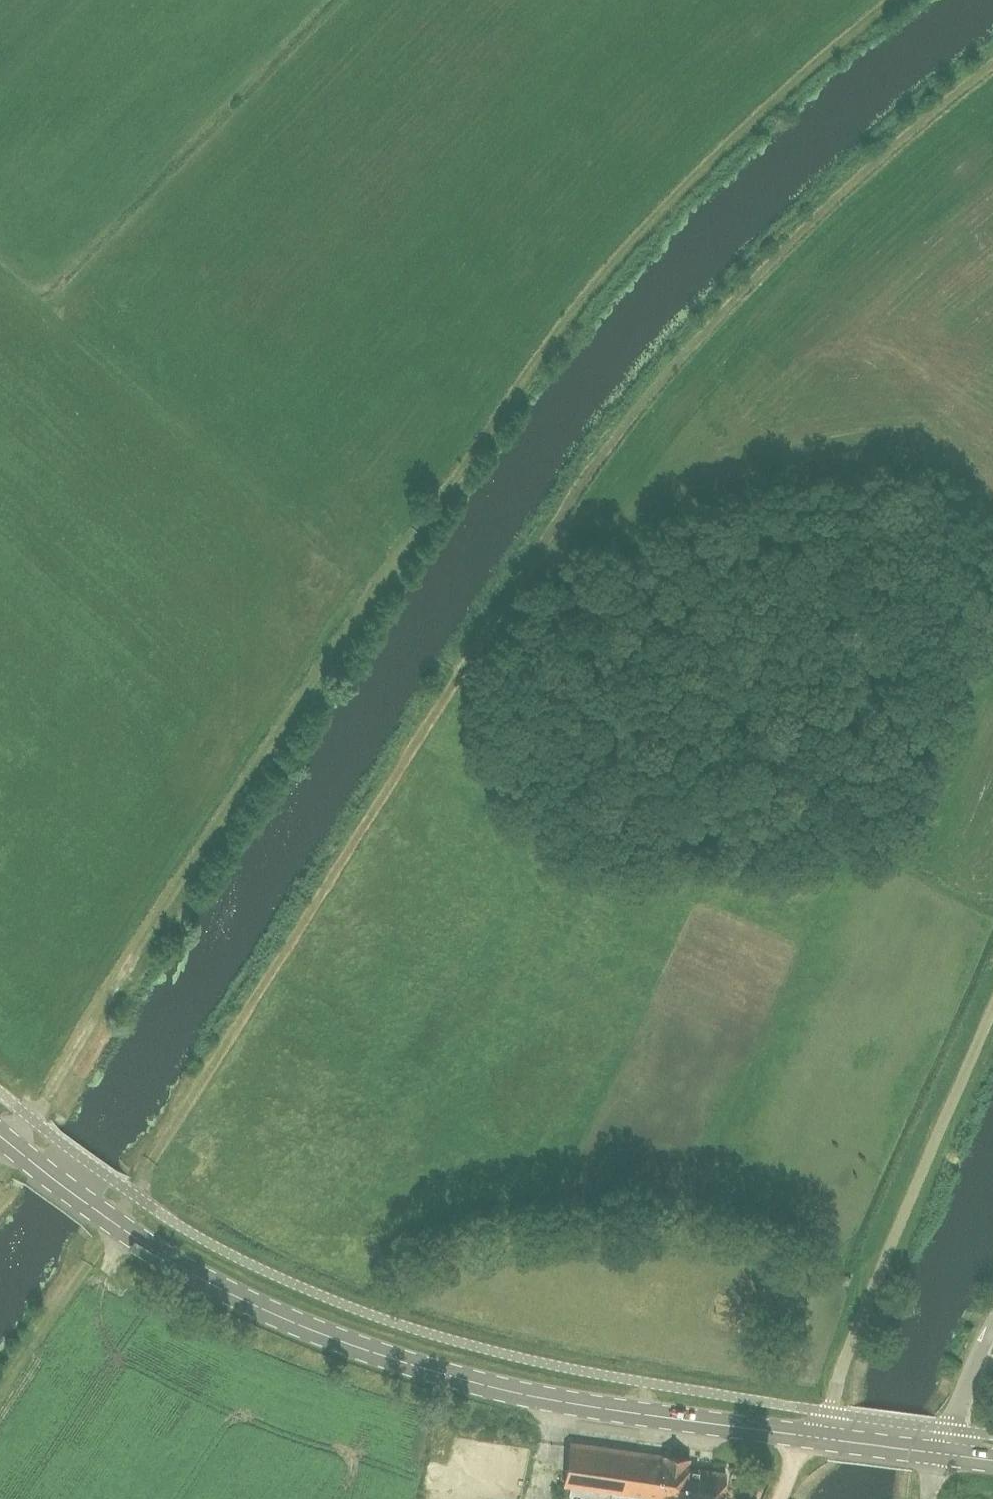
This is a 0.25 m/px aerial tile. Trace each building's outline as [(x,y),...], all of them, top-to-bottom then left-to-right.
[(849,1285),(852,1278),(846,1276),(844,1283),(849,1285)] [(630,1494),(629,1498),(650,1498),(650,1497),(662,1498),(723,1498),(727,1474),(689,1468),(691,1458),(665,1454),(665,1456),(571,1443),(565,1485),(630,1494)]
